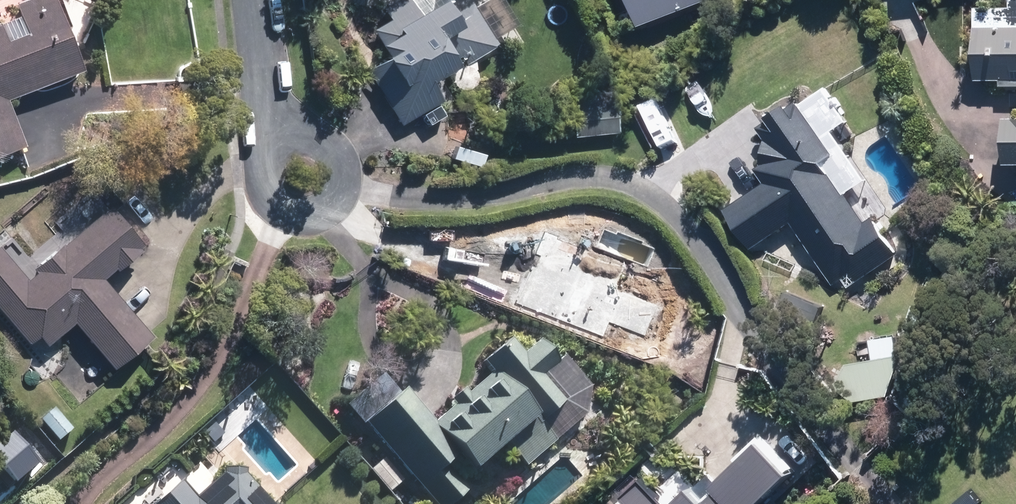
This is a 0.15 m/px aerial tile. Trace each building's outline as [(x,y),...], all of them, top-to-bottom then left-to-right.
[(0,23),(0,155),(27,145),(10,99),(82,73),(55,0),(31,0),(12,7),(16,17),(0,23)] [(367,68),(404,123),(445,96),(432,77),(459,58),(465,67),(499,45),(469,0),(398,0),(385,9),(391,17),(374,28),(390,52),(367,68)] [(976,2),(975,82),(1015,82),(1015,3),(976,2)] [(814,87),(802,95),(762,123),(764,183),(726,212),(755,250),(794,220),(838,284),(849,276),(856,285),(908,249),(829,135),(838,129),(855,136),(856,133),(856,131),(856,129),(856,127),(856,125),(856,123),(856,120),(856,118),(856,116),(855,114),(855,112),(854,110),(854,107),(853,105),(852,103),(851,101),(850,100),(849,98),(848,96),(846,94),(845,92),(843,91),(842,89),(840,88),(839,86),(837,85),(835,84),(833,82),(831,81),(829,80),(827,79),(825,79),(823,78),(821,77),(819,77),(814,87)] [(619,95),(568,99),(570,137),(622,134),(619,95)] [(27,344),(38,334),(49,346),(75,322),(117,368),(154,334),(104,280),(142,244),(106,205),(32,274),(0,239),(0,314),(27,344)] [(345,407),(390,459),(376,470),(394,491),(409,478),(431,503),(450,503),(482,477),(475,470),(504,445),(524,468),(597,406),(540,339),(524,353),(511,339),(483,363),(494,376),(475,392),(468,384),(452,398),(459,406),(438,423),(408,388),(400,395),(383,375),(345,407)] [(801,470),(768,435),(720,479),(711,470),(674,503),(764,503),(801,470)] [(195,503),(266,503),(234,469),(195,503)] [(646,475),(614,503),(615,503),(672,503),(646,475)]
